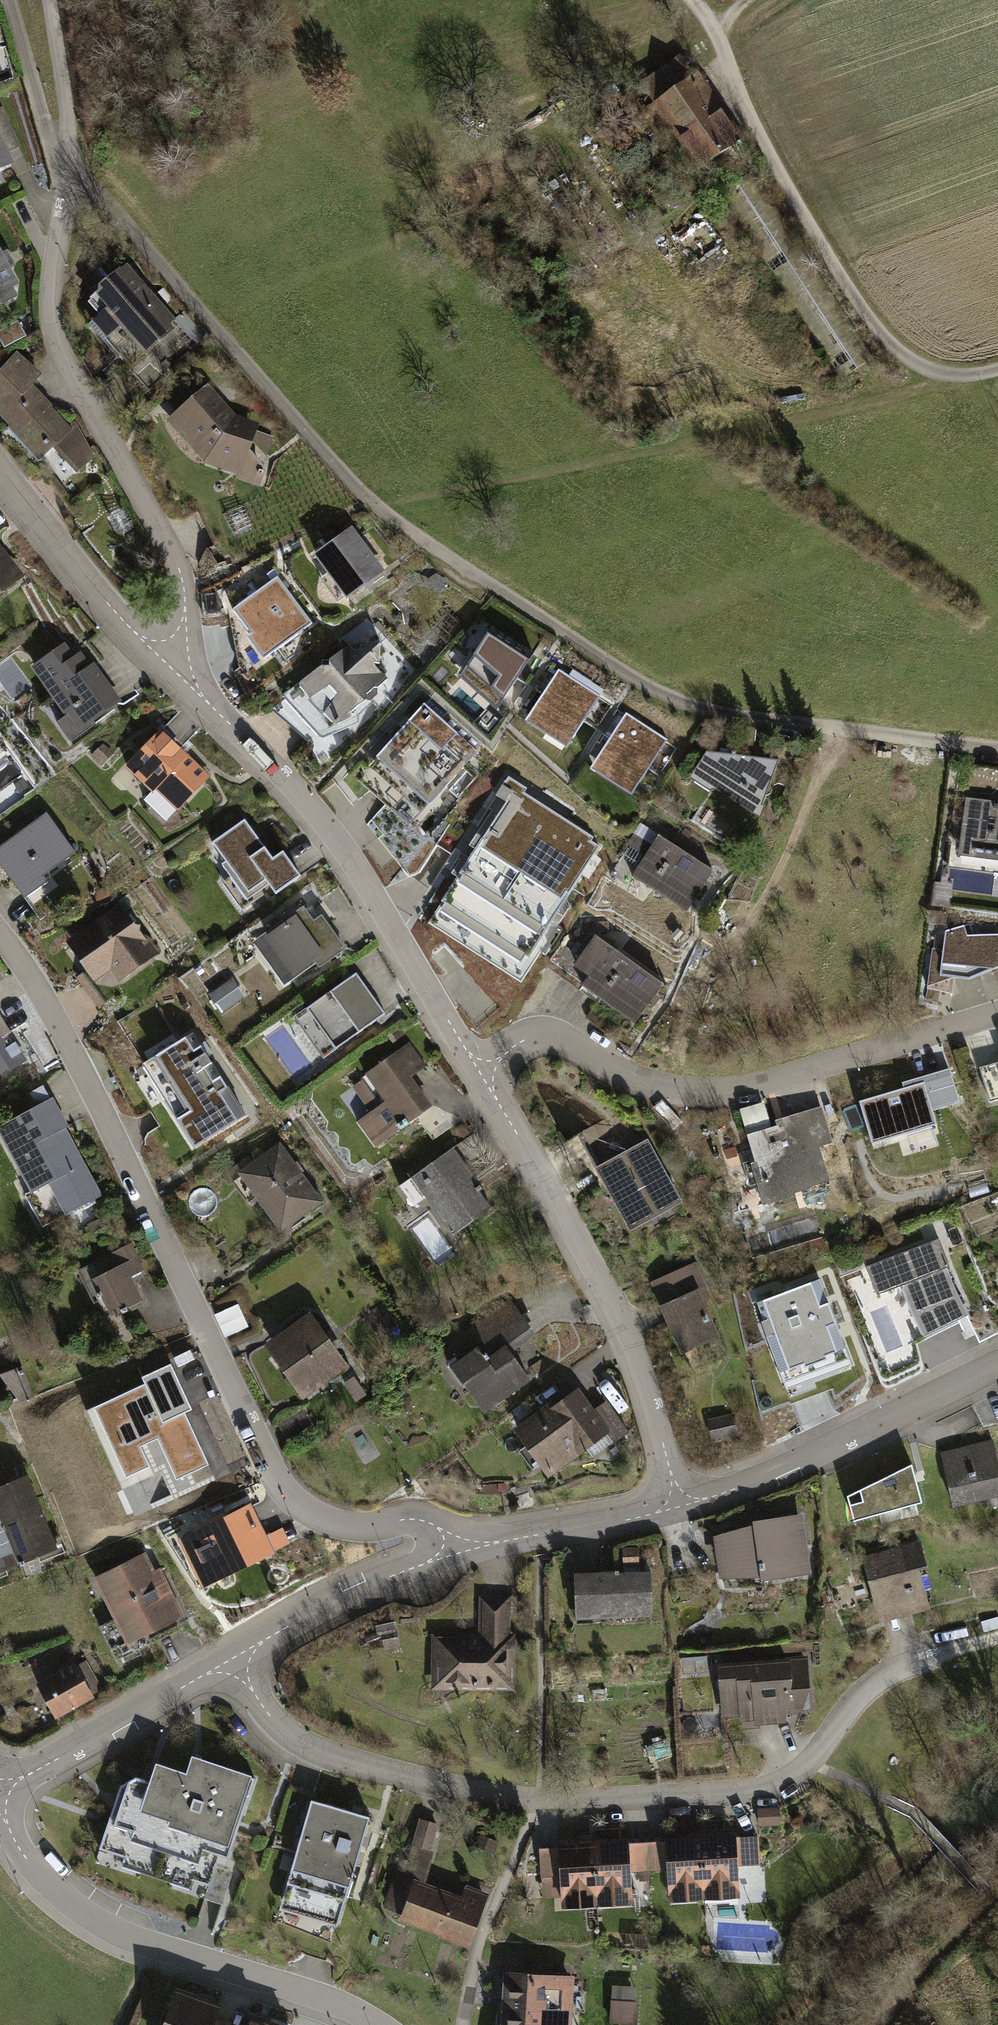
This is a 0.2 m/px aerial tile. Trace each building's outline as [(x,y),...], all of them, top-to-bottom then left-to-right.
[(653,103),(636,114),(682,182),(745,140),(699,72),(693,76),(679,56),(639,83),(653,103)] [(203,129),(196,113),(184,118),(192,134),(203,129)] [(11,162),(0,139),(0,167),(11,162)] [(0,252),(0,305),(14,297),(9,287),(17,282),(0,252)] [(181,327),(127,265),(93,295),(105,309),(90,322),(107,341),(122,328),(147,357),(181,327)] [(16,352),(1,370),(0,371),(0,419),(39,462),(53,449),(76,474),(94,458),(75,421),(68,427),(31,386),(41,374),(16,352)] [(278,438),(256,431),(259,424),(237,417),(208,384),(166,421),(204,464),(237,475),(236,479),(262,487),(278,438)] [(351,530),(317,554),(347,596),(381,571),(351,530)] [(25,578),(0,545),(0,597),(25,578)] [(252,635),(246,639),(263,661),(313,623),(282,583),(269,593),(265,587),(233,611),(252,635)] [(533,655),(491,629),(459,678),(495,711),(533,655)] [(75,639),(33,669),(80,734),(122,703),(75,639)] [(319,670),(284,695),(284,700),(319,736),(324,737),(337,731),(336,724),(348,718),(348,712),(357,705),(363,702),(365,697),(374,688),(376,688),(388,677),(375,666),(379,666),(380,645),(361,644),(360,653),(353,652),(348,646),(330,661),(329,670),(319,670)] [(598,697),(558,671),(525,723),(565,748),(598,697)] [(477,750),(424,704),(408,722),(404,726),(378,756),(431,802),(477,750)] [(667,741),(626,716),(591,771),(632,797),(667,741)] [(160,736),(130,769),(175,810),(205,777),(160,736)] [(708,751),(691,780),(711,793),(718,792),(763,821),(768,809),(765,807),(780,761),(708,751)] [(461,873),(443,901),(447,903),(442,911),(479,934),(483,927),(530,957),(600,848),(591,842),(594,837),(564,818),(552,811),(524,793),(522,797),(503,785),(496,795),(507,802),(479,845),(461,873)] [(961,850),(997,854),(997,804),(957,799),(954,819),(965,820),(961,850)] [(0,849),(0,860),(27,898),(79,861),(46,815),(0,849)] [(273,862),(245,823),(214,846),(252,897),(269,885),(276,895),(300,877),(283,855),(273,862)] [(716,873),(659,837),(634,876),(691,912),(716,873)] [(121,908),(70,945),(103,990),(154,953),(121,908)] [(303,912),(266,941),(293,977),(314,961),(319,967),(343,949),(320,919),(313,925),(303,912)] [(974,936),(970,924),(946,931),(945,936),(934,935),(928,986),(955,978),(969,980),(997,967),(997,935),(974,936)] [(591,974),(584,984),(634,1020),(659,984),(595,939),(577,965),(591,974)] [(385,1014),(355,975),(307,1012),(336,1051),(385,1014)] [(0,1017),(0,1073),(4,1071),(8,1071),(24,1061),(7,1034),(10,1033),(0,1017)] [(192,1035),(142,1067),(194,1147),(244,1115),(192,1035)] [(410,1043),(365,1076),(386,1103),(382,1106),(361,1079),(351,1086),(371,1114),(357,1124),(375,1149),(433,1107),(412,1078),(427,1067),(410,1043)] [(981,1068),(991,1102),(997,1100),(997,1063),(981,1068)] [(861,1101),(873,1143),(937,1124),(933,1111),(959,1103),(950,1074),(861,1101)] [(0,1126),(0,1131),(32,1189),(24,1194),(42,1228),(99,1197),(61,1128),(65,1126),(50,1099),(0,1126)] [(758,1183),(765,1204),(831,1183),(819,1145),(831,1141),(822,1113),(749,1135),(757,1162),(745,1165),(751,1185),(758,1183)] [(601,1158),(627,1146),(615,1119),(589,1132),(601,1158)] [(645,1146),(603,1170),(635,1225),(677,1201),(645,1146)] [(280,1147),(242,1175),(280,1228),(318,1201),(280,1147)] [(411,1179),(456,1238),(492,1212),(479,1194),(484,1190),(453,1148),(411,1179)] [(938,1239),(866,1266),(877,1294),(902,1284),(912,1309),(924,1335),(960,1318),(953,1304),(961,1300),(954,1287),(947,1268),(950,1267),(938,1239)] [(131,1243),(84,1267),(110,1319),(143,1302),(130,1278),(145,1270),(131,1243)] [(671,1302),(662,1305),(682,1351),(706,1341),(713,1359),(723,1355),(696,1291),(705,1288),(695,1265),(661,1279),(671,1302)] [(821,1284),(753,1311),(777,1372),(845,1345),(821,1284)] [(468,1328),(482,1348),(451,1371),(484,1417),(532,1382),(512,1355),(537,1336),(510,1298),(468,1328)] [(875,1308),(882,1349),(905,1344),(898,1304),(875,1308)] [(310,1320),(271,1347),(301,1389),(339,1362),(310,1320)] [(120,1378),(76,1394),(99,1457),(143,1440),(120,1378)] [(550,1408),(520,1430),(550,1471),(604,1432),(611,1442),(626,1431),(606,1404),(591,1414),(577,1394),(552,1411),(550,1408)] [(713,1440),(737,1434),(733,1416),(709,1422),(713,1440)] [(943,1454),(955,1507),(997,1497),(997,1469),(992,1443),(943,1454)] [(913,1465),(848,1496),(856,1522),(923,1504),(913,1465)] [(0,1489),(0,1568),(54,1547),(27,1478),(0,1489)] [(247,1508),(184,1538),(192,1555),(200,1551),(213,1579),(268,1552),(247,1508)] [(718,1537),(725,1585),(737,1585),(737,1571),(764,1572),(765,1577),(808,1572),(799,1516),(758,1521),(758,1524),(718,1537)] [(864,1560),(880,1622),(926,1610),(917,1574),(925,1572),(918,1546),(864,1560)] [(146,1553),(96,1576),(129,1647),(179,1624),(146,1553)] [(575,1574),(577,1616),(652,1614),(650,1572),(575,1574)] [(506,1600),(483,1599),(482,1632),(505,1632),(506,1600)] [(446,1658),(446,1684),(509,1685),(510,1639),(446,1638),(446,1641),(433,1641),(432,1658),(446,1658)] [(805,1659),(724,1666),(728,1713),(742,1712),(743,1717),(787,1714),(787,1708),(802,1707),(800,1688),(804,1688),(802,1673),(806,1673),(805,1659)] [(55,1677),(39,1686),(55,1714),(91,1694),(73,1661),(52,1672),(55,1677)] [(196,1757),(193,1756),(186,1775),(159,1766),(156,1765),(150,1782),(146,1781),(136,1777),(121,1786),(115,1803),(100,1849),(123,1857),(121,1865),(189,1888),(192,1878),(208,1884),(216,1860),(217,1856),(228,1859),(240,1825),(256,1777),(196,1757)] [(369,1816),(312,1799),(283,1899),(338,1922),(369,1816)] [(778,1807),(758,1809),(759,1825),(779,1823),(778,1807)] [(420,1877),(437,1825),(420,1820),(403,1871),(420,1877)] [(497,1842),(480,1835),(476,1845),(493,1852),(497,1842)] [(759,1863),(758,1837),(700,1840),(702,1887),(737,1886),(736,1864),(759,1863)] [(700,1840),(647,1843),(648,1869),(667,1868),(668,1889),(702,1887),(700,1840)] [(648,1869),(647,1843),(593,1845),(595,1893),(630,1891),(629,1870),(648,1869)] [(593,1845),(539,1848),(541,1874),(560,1873),(561,1895),(595,1893),(593,1845)] [(396,1876),(384,1906),(470,1939),(485,1898),(465,1890),(460,1901),(396,1876)] [(504,2024),(565,2024),(568,1976),(508,1972),(504,2024)] [(213,2024),(219,2005),(175,1990),(163,2024),(216,2024),(213,2024)] [(612,2001),(611,2020),(634,2022),(635,2003),(612,2001)] [(246,2015),(243,2024),(276,2024),(246,2015)]
